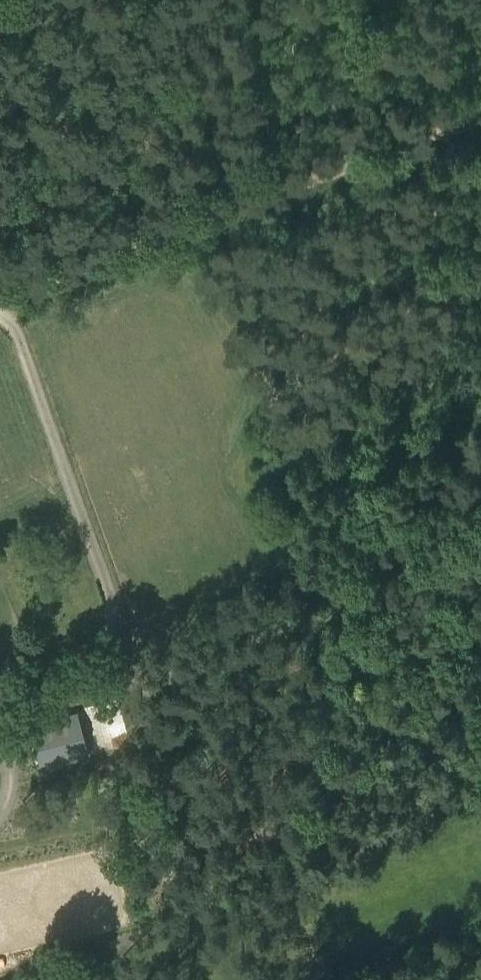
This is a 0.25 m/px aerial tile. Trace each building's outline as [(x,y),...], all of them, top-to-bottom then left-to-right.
[(93,752),(80,707),(52,715),(56,730),(30,737),(39,767),(93,752)]
